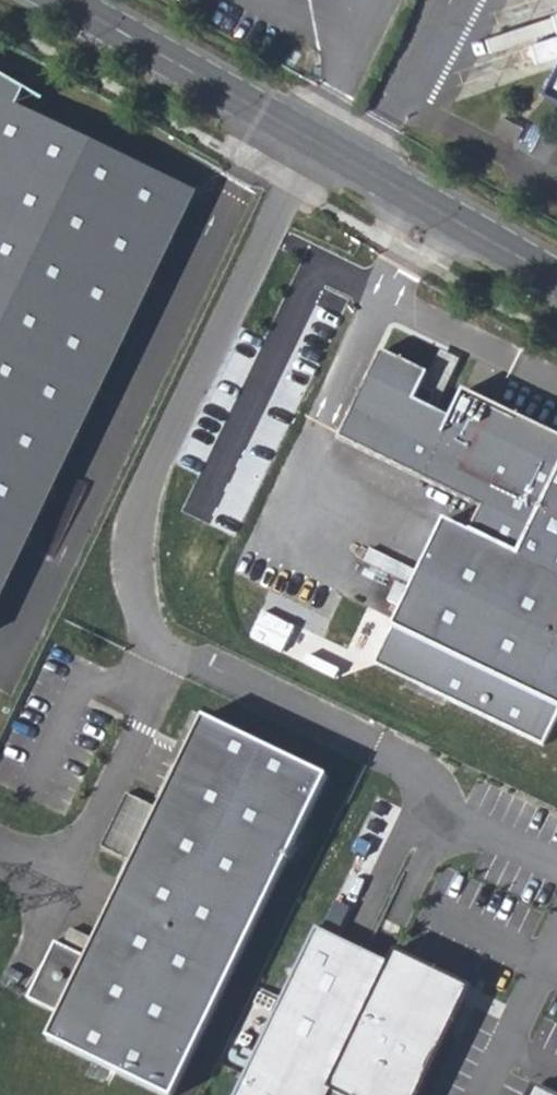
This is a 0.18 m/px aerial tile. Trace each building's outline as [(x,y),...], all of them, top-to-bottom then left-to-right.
[(545,88),(556,94),(556,65),(545,88)] [(0,75),(0,600),(196,192),(16,105),(25,90),(0,75)] [(440,350),(429,373),(422,387),(436,394),(429,407),(435,410),(460,359),(440,350)] [(338,439),(478,511),(466,536),(441,524),(392,627),(437,648),(419,685),(543,745),(556,717),(556,436),(464,391),(451,418),(435,410),(429,407),(436,394),(422,387),(429,373),(381,352),(338,439)] [(407,587),(396,582),(387,600),(398,606),(407,587)] [(178,768),(203,717),(193,712),(168,762),(178,768)] [(203,717),(178,768),(158,809),(133,862),(87,957),(54,941),(27,998),(59,1014),(47,1038),(164,1094),(173,1094),(328,777),(203,717)] [(133,862),(158,809),(127,794),(101,846),(133,862)] [(67,944),(89,950),(94,933),(72,927),(67,944)] [(331,931),(255,1094),(429,1094),(475,997),(331,931)]
